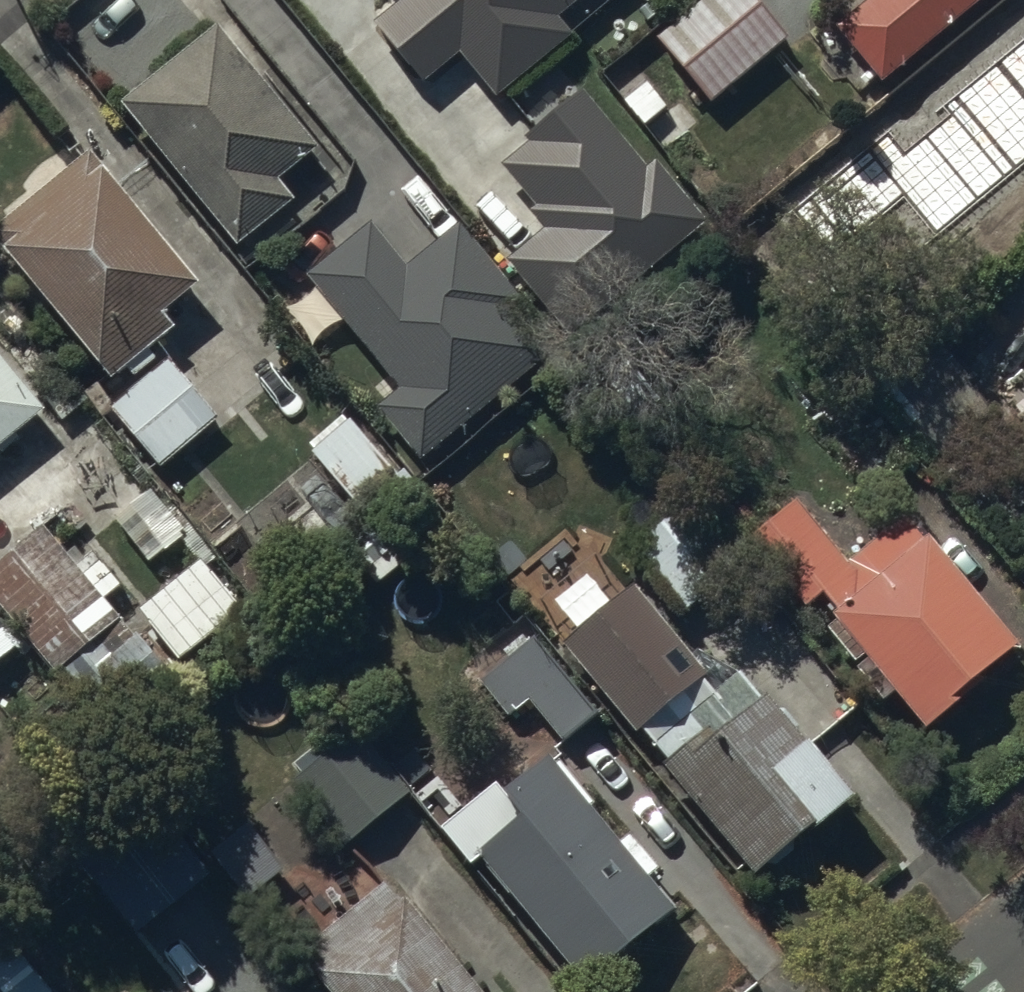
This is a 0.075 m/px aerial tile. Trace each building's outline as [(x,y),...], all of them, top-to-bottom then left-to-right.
[(377,23),(418,74),(462,38),(502,89),(567,37),(547,12),(563,0),(406,0),(377,23)] [(653,52),(708,122),(787,58),(740,0),(717,0),(653,52)] [(830,50),(877,107),(1006,0),(889,0),(830,50)] [(215,18),(116,99),(234,241),(289,196),(276,180),(319,145),(215,18)] [(985,106),(951,66),(878,124),(919,177),(931,171),(964,217),(950,227),(983,266),(1023,235),(1023,73),(985,106)] [(578,84),(523,127),(527,133),(506,149),(539,191),(530,198),(543,214),(502,247),(560,321),(698,214),(647,149),(636,158),(578,84)] [(789,189),(725,240),(772,298),(835,247),(830,239),(866,211),(829,165),(793,194),(789,189)] [(0,244),(0,269),(111,398),(174,349),(165,336),(200,310),(89,173),(0,244)] [(370,239),(305,290),(396,400),(376,424),(422,476),(549,371),(506,324),(522,310),(464,238),(404,282),(370,239)] [(936,333),(870,385),(910,435),(976,382),(936,333)] [(1023,390),(1023,364),(1012,373),(1023,390)] [(215,436),(163,373),(107,420),(162,481),(215,436)] [(43,430),(0,378),(0,467),(43,430)] [(278,535),(254,557),(284,590),(395,491),(346,437),(310,470),(320,480),(269,525),(278,535)] [(794,491),(743,533),(805,608),(828,589),(844,607),(838,613),(926,720),(1020,642),(905,503),(845,552),(794,491)] [(0,579),(0,620),(65,694),(125,645),(42,542),(0,579)] [(200,551),(136,602),(177,653),(241,602),(200,551)] [(632,584),(564,640),(639,728),(706,671),(632,584)] [(533,634),(478,676),(507,713),(532,694),(566,737),(595,713),(533,634)] [(17,663),(0,642),(0,676),(17,663)] [(849,791),(761,687),(689,748),(683,742),(662,760),(755,870),(849,791)] [(355,752),(294,801),(348,860),(403,809),(355,752)] [(130,785),(54,844),(133,945),(209,886),(130,785)] [(473,874),(569,991),(602,991),(673,932),(563,797),(473,874)] [(237,823),(207,849),(250,898),(279,872),(237,823)] [(300,950),(321,974),(316,977),(329,991),(482,991),(403,898),(399,901),(382,881),(300,950)] [(0,941),(0,991),(40,991),(0,941)]
